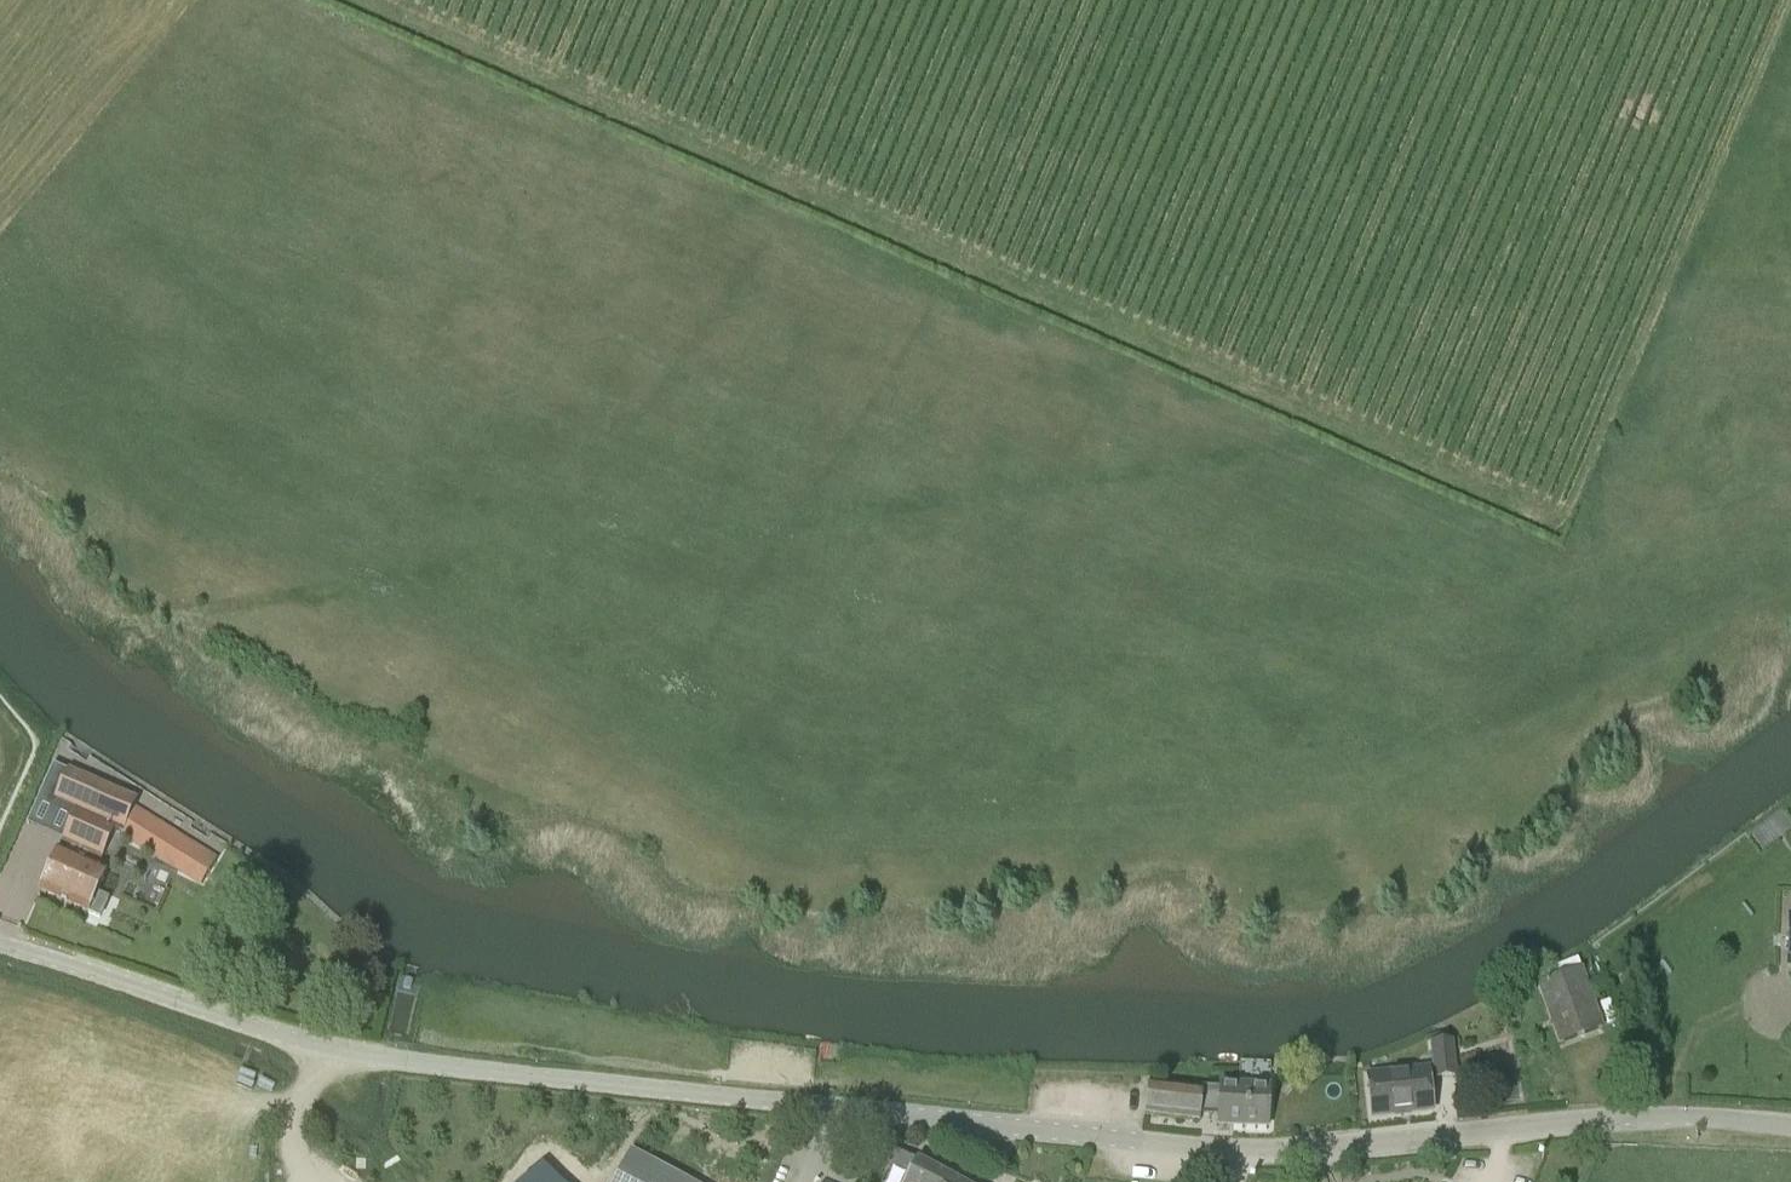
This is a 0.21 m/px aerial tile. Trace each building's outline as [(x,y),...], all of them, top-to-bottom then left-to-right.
[(135,802),(68,772),(53,804),(75,813),(39,894),(88,915),(100,920),(109,900),(97,895),(107,873),(96,868),(114,829),(122,833),(121,835),(201,885),(217,859),(197,847),(133,807),(135,802)] [(1582,973),(1581,969),(1537,986),(1558,1044),(1602,1028),(1586,985),(1594,982),(1590,970),(1582,973)] [(1435,1079),(1454,1077),(1451,1043),(1431,1045),(1435,1079)] [(1372,1118),(1432,1111),(1428,1070),(1367,1076),(1372,1118)] [(1145,1115),(1198,1121),(1199,1110),(1219,1111),(1218,1126),(1267,1128),(1268,1086),(1220,1084),(1220,1090),(1203,1089),(1203,1091),(1149,1085),(1145,1115)] [(631,1152),(615,1181),(687,1181),(631,1152)] [(917,1161),(915,1165),(907,1180),(906,1181),(956,1181),(917,1161)] [(530,1181),(558,1181),(542,1168),(530,1181)]
